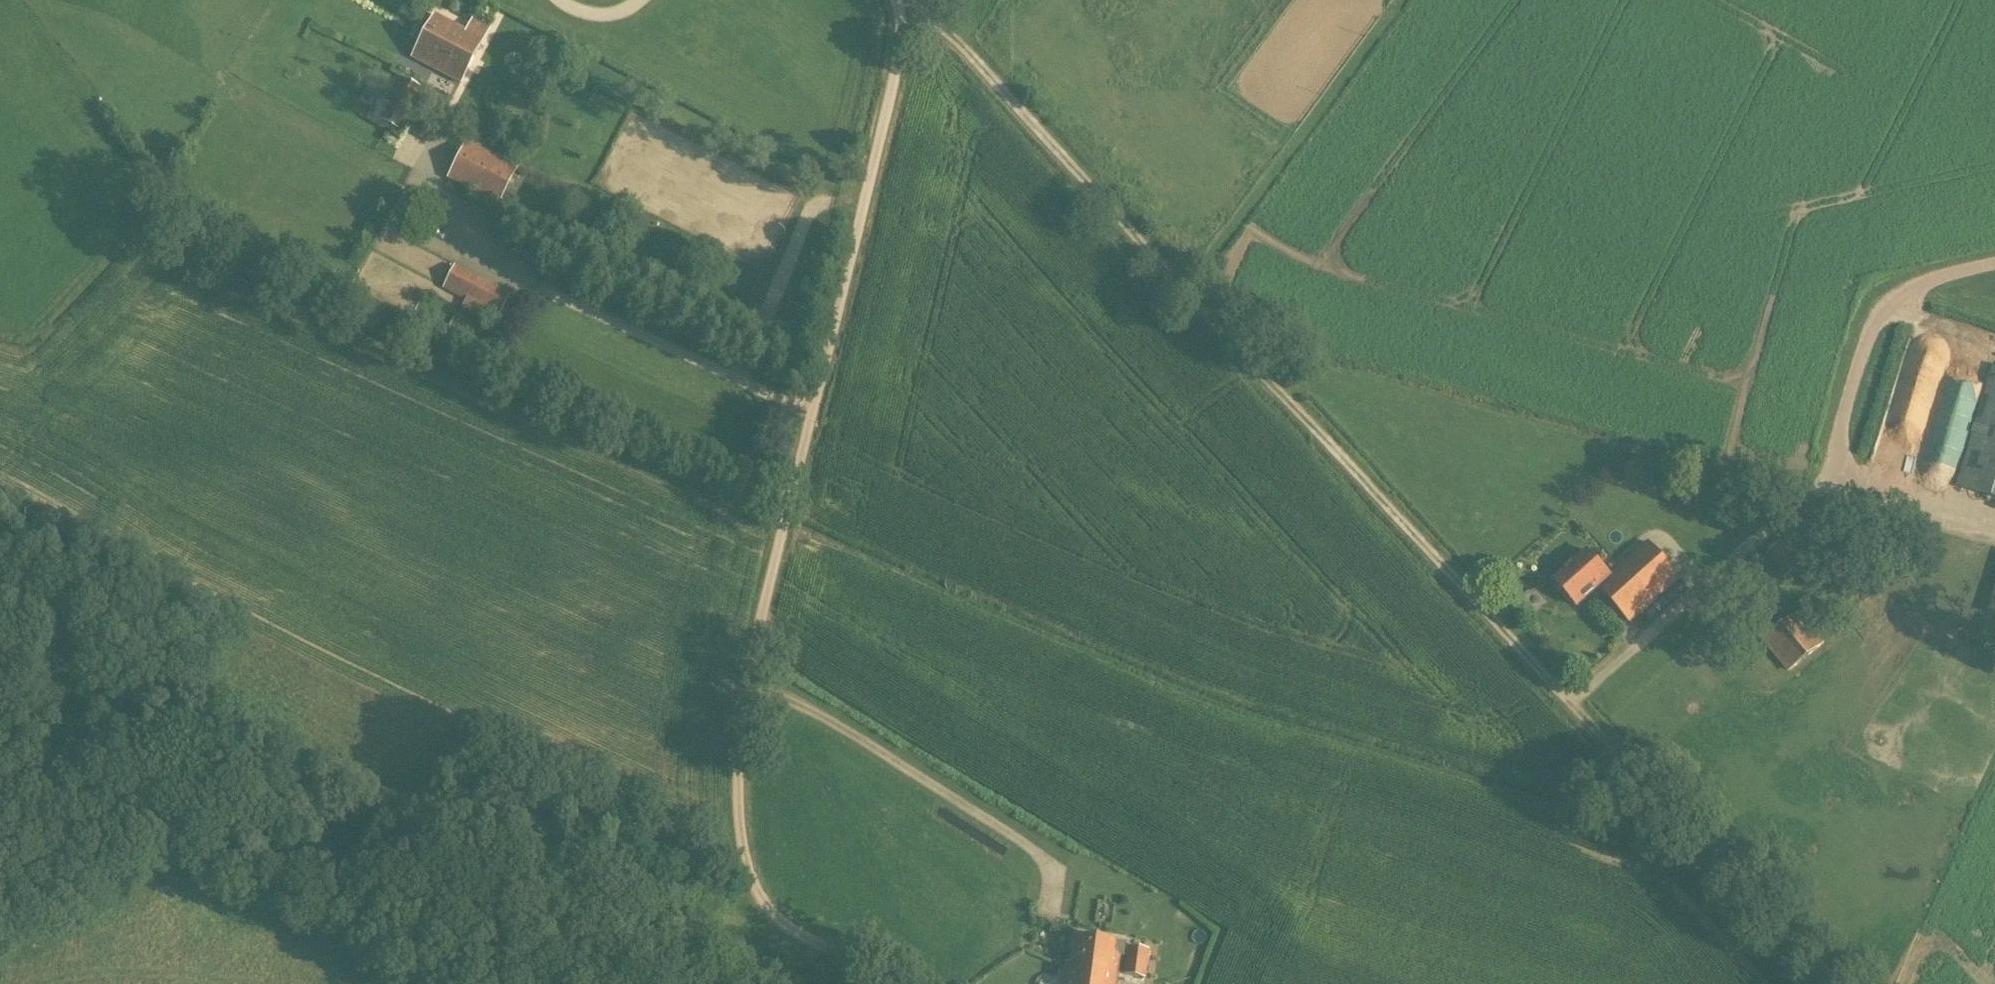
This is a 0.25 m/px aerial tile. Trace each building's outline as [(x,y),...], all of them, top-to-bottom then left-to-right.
[(434,15),(412,58),(460,83),(482,40),(434,15)] [(398,130),(407,112),(421,87),(398,75),(385,101),(389,103),(380,120),(398,130)] [(518,168),(467,141),(448,179),(498,205),(518,168)] [(457,295),(498,317),(509,295),(468,274),(457,295)] [(1994,498),(1994,366),(1993,366),(1956,486),(1994,498)] [(1610,576),(1597,588),(1630,624),(1681,578),(1648,542),(1609,576),(1610,576)] [(1577,606),(1597,588),(1610,576),(1609,576),(1588,551),(1554,581),(1577,606)] [(1741,614),(1788,671),(1825,642),(1799,611),(1780,626),(1758,599),(1741,614)] [(1075,937),(1071,965),(1072,965),(1071,970),(1099,974),(1099,977),(1116,979),(1118,957),(1122,957),(1124,944),(1075,937)] [(1123,975),(1145,979),(1150,950),(1127,947),(1123,975)] [(1071,965),(1066,964),(1063,983),(1115,983),(1116,979),(1099,977),(1099,974),(1071,970),(1072,965),(1071,965)]
